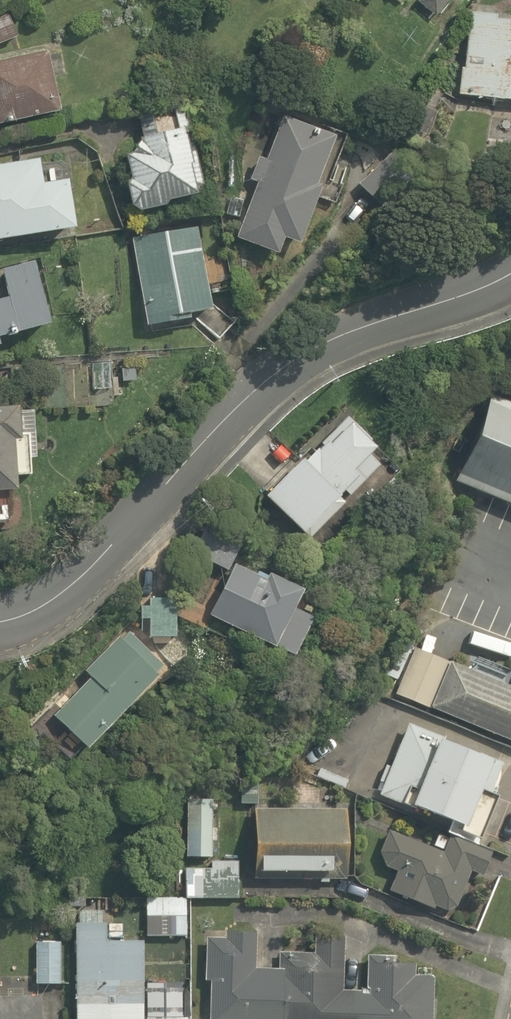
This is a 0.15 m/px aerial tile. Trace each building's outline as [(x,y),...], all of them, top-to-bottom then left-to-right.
[(440,14),(449,0),(419,0),(440,14)] [(467,7),(455,95),(510,98),(510,13),(467,7)] [(8,13),(0,16),(0,42),(17,35),(8,13)] [(39,47),(0,56),(0,123),(53,110),(39,47)] [(204,191),(179,103),(135,115),(143,143),(116,151),(133,211),(204,191)] [(351,143),(276,115),(231,235),(275,251),(281,234),(302,242),(320,196),(329,200),(351,143)] [(423,170),(398,146),(359,187),(383,211),(423,170)] [(72,222),(65,178),(38,182),(34,155),(0,161),(0,234),(72,222)] [(197,224),(133,233),(145,321),(208,313),(197,224)] [(25,253),(0,261),(0,274),(8,299),(0,301),(0,335),(46,320),(25,253)] [(491,392),(454,481),(510,505),(510,401),(491,392)] [(0,405),(0,488),(14,488),(14,470),(35,470),(35,405),(0,405)] [(346,414),(264,494),(306,536),(388,457),(346,414)] [(187,549),(226,568),(209,603),(193,595),(183,616),(269,656),(275,644),(295,653),(315,609),(302,603),(309,586),(234,551),(240,536),(201,518),(187,549)] [(173,593),(149,594),(150,634),(174,634),(173,593)] [(159,666),(122,634),(38,727),(74,760),(159,666)] [(444,657),(426,697),(510,735),(510,686),(444,657)] [(435,731),(404,802),(494,841),(510,803),(510,764),(435,731)] [(216,795),(184,792),(178,859),(211,862),(216,795)] [(247,867),(328,868),(328,876),(355,876),(355,859),(356,808),(248,806),(247,867)] [(439,850),(392,829),(380,858),(399,867),(391,885),(451,911),(469,871),(481,876),(492,850),(447,830),(439,850)] [(186,897),(145,897),(145,915),(165,915),(165,938),(186,938),(186,897)] [(146,1015),(147,936),(103,935),(104,918),(72,917),(71,1018),(146,1018),(146,1015)] [(212,927),(210,1018),(430,1018),(431,972),(409,971),(409,949),(367,949),(367,982),(341,982),(342,924),(315,923),(315,955),(274,954),(274,964),(252,964),(253,928),(212,927)] [(61,933),(38,932),(35,982),(59,983),(61,933)]
